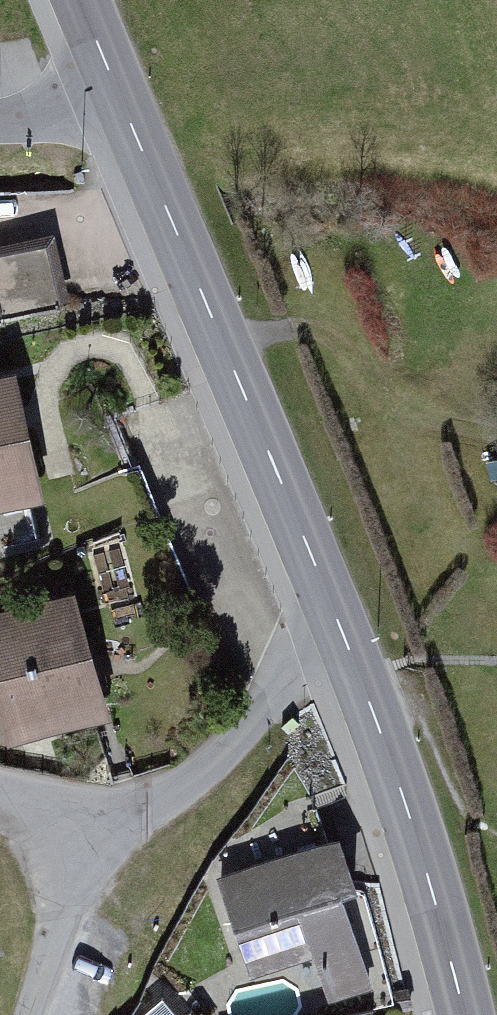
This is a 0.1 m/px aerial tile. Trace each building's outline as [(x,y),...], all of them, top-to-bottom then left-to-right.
[(15,370),(0,374),(0,508),(46,496),(15,370)] [(74,590),(0,612),(0,722),(6,742),(110,712),(74,590)] [(228,896),(253,993),(325,974),(336,1014),(366,1014),(389,1009),(350,863),(228,896)] [(140,1007),(143,1014),(179,1014),(169,993),(140,1007)]
